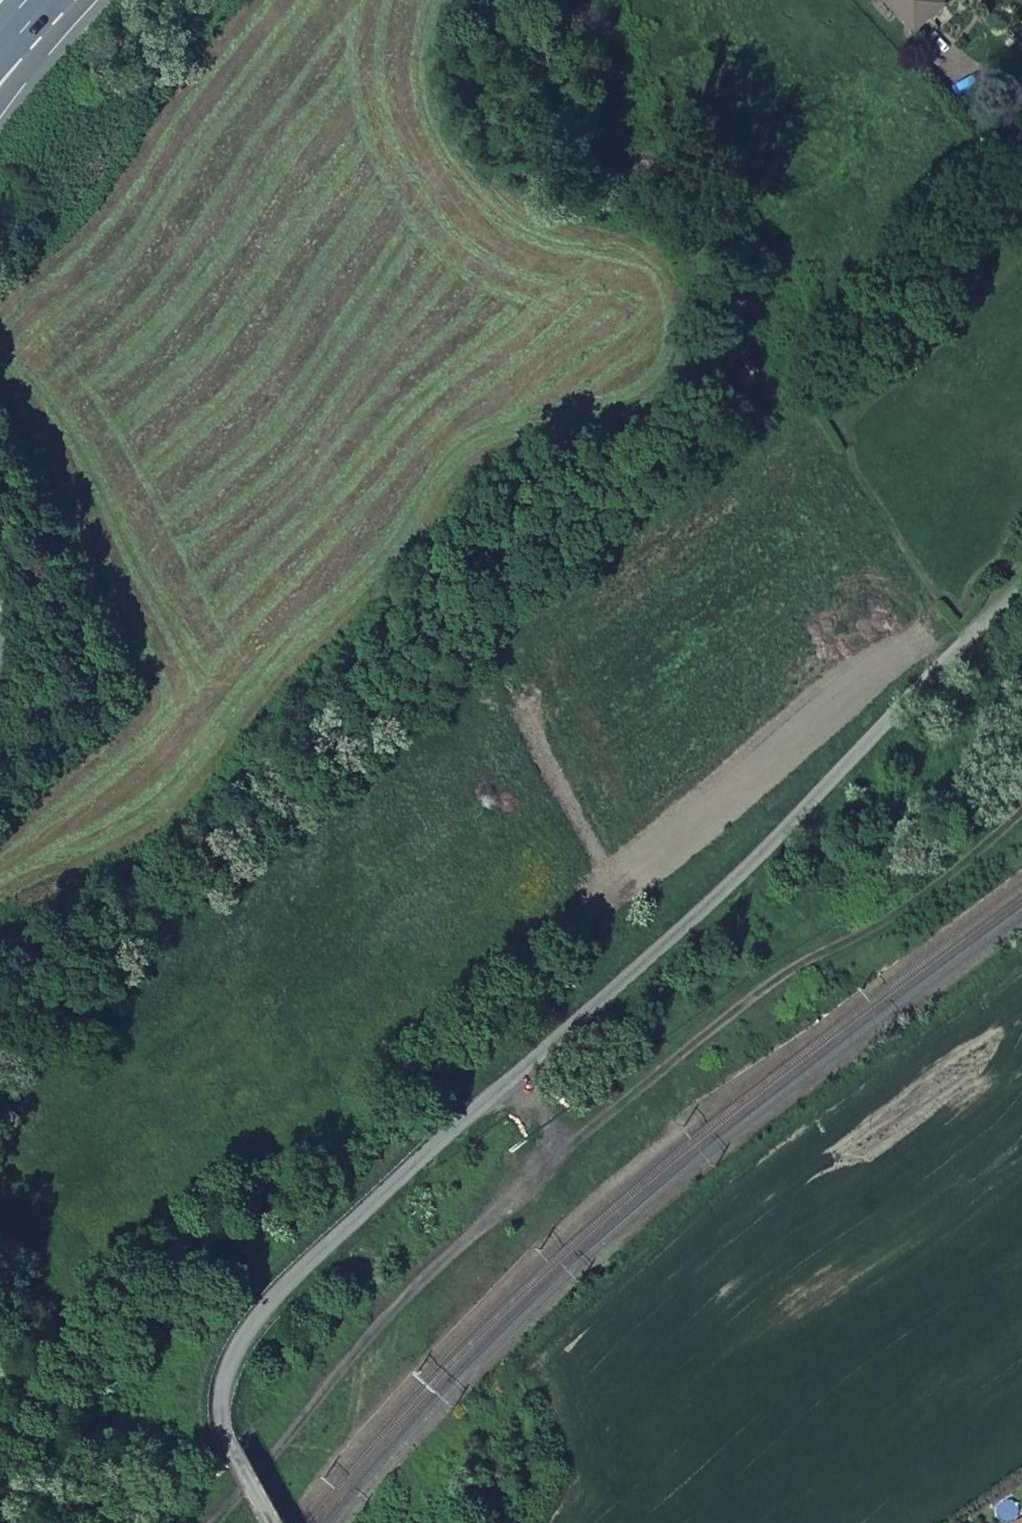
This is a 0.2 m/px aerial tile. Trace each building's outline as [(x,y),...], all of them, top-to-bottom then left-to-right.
[(918,25),(930,14),(927,11),(939,0),(896,0),(918,25)]
